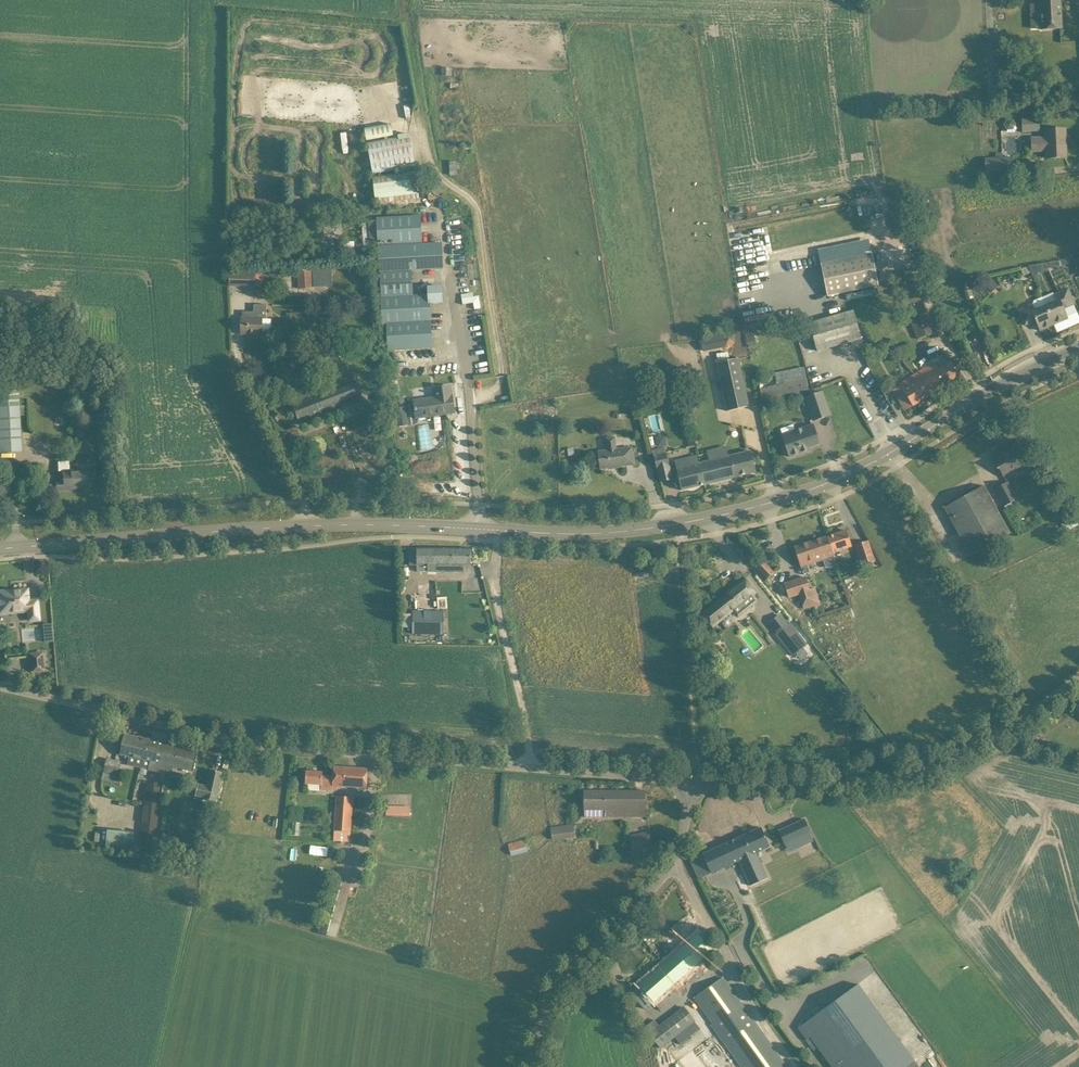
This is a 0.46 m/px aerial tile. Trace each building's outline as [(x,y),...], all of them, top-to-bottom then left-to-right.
[(1042,30),(1062,29),(1060,0),(1040,0),(1042,30)] [(452,69),(442,68),(441,76),(452,77),(452,69)] [(398,77),(402,98),(412,96),(407,75),(398,77)] [(1022,119),(1022,132),(1039,131),(1039,118),(1022,119)] [(1015,125),(1012,120),(1006,120),(1004,125),(1006,130),(1012,130),(1015,125)] [(409,134),(398,136),(398,137),(388,139),(388,137),(393,136),(392,124),(365,129),(367,141),(384,137),(385,139),(366,143),(372,173),(404,168),(404,173),(373,177),(377,208),(420,203),(416,170),(410,171),(409,168),(415,167),(409,134)] [(1031,138),(1031,151),(1054,151),(1054,158),(1066,158),(1065,129),(1054,129),(1045,129),(1045,138),(1031,138)] [(985,157),(985,172),(1012,170),(1012,156),(1002,157),(1002,153),(996,153),(996,156),(985,157)] [(387,325),(388,339),(388,350),(432,348),(429,304),(442,303),(441,286),(428,286),(428,295),(413,296),(412,270),(443,269),(441,243),(422,244),(420,216),(377,218),(379,259),(378,259),(378,260),(379,260),(380,272),(380,283),(381,298),(383,325),(387,325)] [(364,242),(377,241),(377,220),(363,220),(364,242)] [(821,264),(827,297),(879,286),(872,253),(821,264)] [(1053,262),(1046,263),(1048,269),(1054,267),(1070,264),(1069,259),(1053,262)] [(1046,263),(1028,267),(1031,273),(1032,277),(1049,270),(1048,269),(1046,263)] [(1024,268),(1020,269),(1023,276),(1027,275),(1031,273),(1028,267),(1024,268)] [(332,268),(317,269),(298,270),(299,289),(314,288),(314,287),(333,286),(332,268)] [(892,277),(918,339),(935,332),(909,270),(892,277)] [(230,273),(230,286),(255,287),(255,274),(230,273)] [(1056,301),(1045,305),(1054,325),(1068,319),(1063,309),(1074,304),(1068,289),(1054,295),(1056,301)] [(474,297),(462,299),(463,305),(474,303),(475,309),(480,308),(478,297),(474,297)] [(1054,325),(1045,305),(1042,297),(1034,301),(1032,305),(1018,311),(1020,315),(1025,325),(1035,321),(1040,331),(1054,325)] [(253,304),(253,311),(243,311),(242,333),(262,334),(262,319),(266,319),(266,308),(266,304),(253,304)] [(809,323),(814,341),(817,351),(851,341),(852,346),(862,343),(860,338),(861,338),(853,310),(809,323)] [(310,328),(309,337),(324,339),(325,330),(310,328)] [(704,349),(727,348),(726,333),(703,335),(704,349)] [(48,341),(40,340),(39,360),(47,361),(48,341)] [(896,350),(901,361),(907,358),(909,361),(917,357),(910,343),(896,350)] [(866,344),(861,347),(864,353),(869,350),(866,344)] [(298,361),(306,385),(312,383),(311,378),(327,373),(321,356),(306,361),(305,359),(298,361)] [(717,362),(728,411),(750,406),(739,358),(717,362)] [(935,362),(923,369),(937,392),(960,377),(955,367),(951,361),(938,368),(935,362)] [(758,377),(762,399),(764,404),(781,401),(780,399),(787,397),(786,395),(789,394),(790,397),(803,394),(802,391),(809,389),(804,367),(758,377)] [(900,385),(893,390),(903,406),(910,401),(913,406),(937,392),(923,369),(908,378),(899,384),(900,385)] [(309,397),(303,400),(293,403),(300,421),(363,397),(359,387),(354,374),(307,392),(309,397)] [(414,401),(415,407),(416,418),(454,413),(452,395),(451,395),(450,386),(435,388),(436,398),(414,401)] [(22,452),(20,416),(25,415),(25,405),(19,406),(19,390),(0,391),(0,453),(22,452)] [(830,415),(822,392),(806,397),(814,421),(830,415)] [(396,398),(399,420),(407,419),(404,396),(396,398)] [(788,454),(789,454),(790,457),(809,450),(808,447),(819,443),(813,423),(782,434),(786,446),(785,446),(785,447),(785,449),(785,450),(785,451),(785,452),(786,453),(787,454),(788,454)] [(74,431),(77,439),(85,437),(82,428),(74,431)] [(607,450),(598,451),(600,469),(634,465),(632,446),(616,448),(615,438),(606,439),(607,450)] [(994,460),(1000,469),(1004,477),(1028,463),(1023,456),(1018,446),(994,460)] [(653,450),(654,459),(657,469),(669,466),(667,456),(665,448),(653,450)] [(751,451),(714,460),(719,481),(756,472),(751,451)] [(692,465),(677,469),(682,490),(719,481),(714,460),(703,463),(699,464),(697,456),(690,458),(692,465)] [(63,471),(63,482),(56,482),(56,490),(64,490),(64,489),(87,488),(87,477),(95,476),(95,477),(94,459),(76,460),(77,470),(76,470),(71,470),(71,471),(63,471)] [(571,473),(569,463),(561,464),(563,474),(571,473)] [(1008,482),(995,489),(1005,506),(1011,503),(1017,499),(1008,482)] [(944,507),(950,518),(971,556),(1011,535),(989,495),(984,486),(944,507)] [(828,536),(827,537),(833,556),(834,556),(833,553),(852,546),(850,541),(846,530),(828,536)] [(821,539),(795,548),(798,558),(802,567),(823,560),(826,568),(836,565),(833,556),(827,537),(826,537),(821,539)] [(855,544),(862,566),(875,562),(869,540),(855,544)] [(417,548),(417,565),(418,565),(418,572),(436,572),(436,566),(471,566),(471,548),(417,548)] [(649,549),(651,558),(660,557),(658,548),(649,549)] [(758,568),(767,579),(773,573),(764,562),(758,568)] [(784,584),(789,599),(799,596),(804,610),(821,604),(815,587),(809,589),(805,576),(784,584)] [(758,602),(753,595),(756,592),(744,578),(727,592),(728,593),(702,614),(713,628),(721,621),(733,611),(738,618),(758,602)] [(29,620),(38,620),(36,601),(25,602),(25,599),(27,599),(27,590),(8,592),(8,590),(0,591),(0,614),(11,613),(11,611),(21,610),(21,612),(28,611),(29,620)] [(413,628),(412,635),(443,636),(443,612),(413,611),(413,614),(413,628)] [(774,635),(793,658),(809,645),(790,622),(774,635)] [(42,638),(42,627),(22,628),(22,639),(42,638)] [(41,653),(30,654),(31,673),(43,672),(43,671),(48,671),(46,653),(42,654),(41,653)] [(123,745),(121,754),(146,759),(150,740),(125,735),(123,745)] [(150,740),(146,759),(151,761),(149,768),(149,770),(161,772),(167,744),(162,743),(150,740)] [(167,744),(161,772),(172,775),(174,766),(194,770),(199,751),(167,744)] [(102,780),(106,781),(113,782),(116,783),(118,776),(119,767),(121,761),(107,758),(104,773),(102,780)] [(306,781),(305,784),(321,785),(321,789),(333,790),(333,786),(367,788),(367,779),(368,769),(334,767),(333,776),(322,775),(323,772),(306,771),(306,781)] [(204,800),(216,802),(223,773),(211,770),(207,786),(198,784),(195,796),(204,798),(204,800)] [(141,845),(155,847),(163,782),(148,780),(141,845)] [(607,817),(634,817),(645,817),(644,791),(585,791),(585,802),(585,811),(607,811),(607,817)] [(333,841),(349,842),(353,797),(337,796),(333,841)] [(386,818),(410,818),(410,807),(386,806),(386,818)] [(804,819),(796,822),(806,844),(813,840),(810,833),(811,833),(804,819)] [(551,828),(553,840),(575,837),(573,825),(551,828)] [(750,885),(760,881),(767,878),(755,853),(770,846),(765,837),(761,827),(743,836),(751,855),(746,857),(748,862),(741,866),(750,885)] [(135,847),(137,834),(110,830),(108,843),(135,847)] [(631,850),(632,853),(654,849),(650,832),(633,835),(636,849),(631,850)] [(739,860),(741,866),(748,862),(746,857),(751,855),(743,836),(702,855),(690,860),(699,879),(739,860)] [(509,844),(512,856),(528,852),(525,840),(509,844)] [(194,849),(193,853),(195,860),(204,857),(201,850),(198,848),(194,849)] [(945,861),(951,872),(964,865),(958,854),(945,861)] [(651,918),(664,933),(670,928),(658,913),(651,918)] [(698,933),(664,963),(679,979),(712,950),(698,933)] [(679,979),(664,963),(638,986),(639,986),(631,993),(645,1009),(679,979)] [(714,984),(694,998),(737,1062),(741,1066),(790,1066),(744,1003),(742,1005),(722,977),(714,984)] [(798,1028),(806,1040),(810,1038),(831,1066),(907,1066),(915,1061),(898,1039),(858,984),(798,1028)] [(649,1032),(650,1034),(659,1046),(673,1036),(680,1045),(701,1028),(683,1005),(649,1032)]
